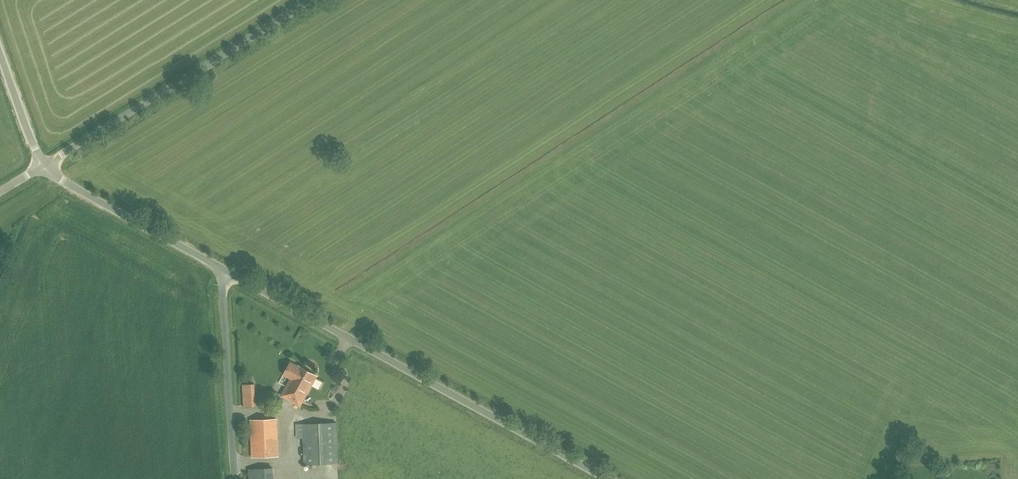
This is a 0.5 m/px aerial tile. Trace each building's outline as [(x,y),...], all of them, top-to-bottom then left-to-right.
[(291,379),(282,396),(286,398),(300,406),(317,376),(303,368),(299,366),(298,366),(291,362),(284,375),(291,379)] [(243,385),(244,393),(252,392),(254,392),(253,384),(243,385)] [(278,456),(277,419),(251,420),(253,456),(278,456)] [(336,422),(303,424),(305,464),(338,463),(336,422)] [(273,468),(249,469),(250,478),(274,478),(273,468)]
